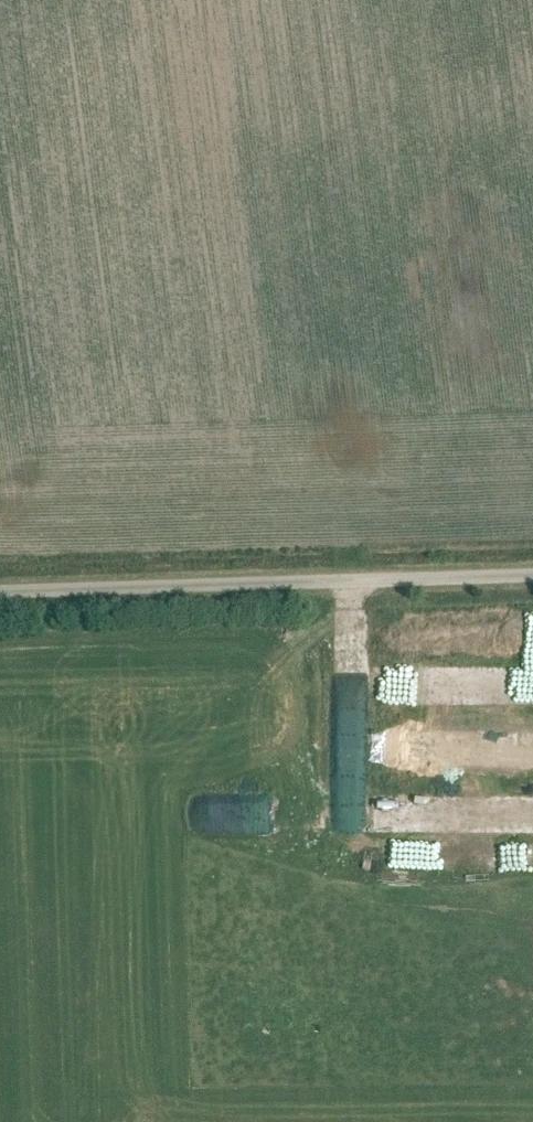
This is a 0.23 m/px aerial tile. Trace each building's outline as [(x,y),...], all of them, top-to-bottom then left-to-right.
[(380,736),(381,770),(517,768),(517,734),(380,736)]
